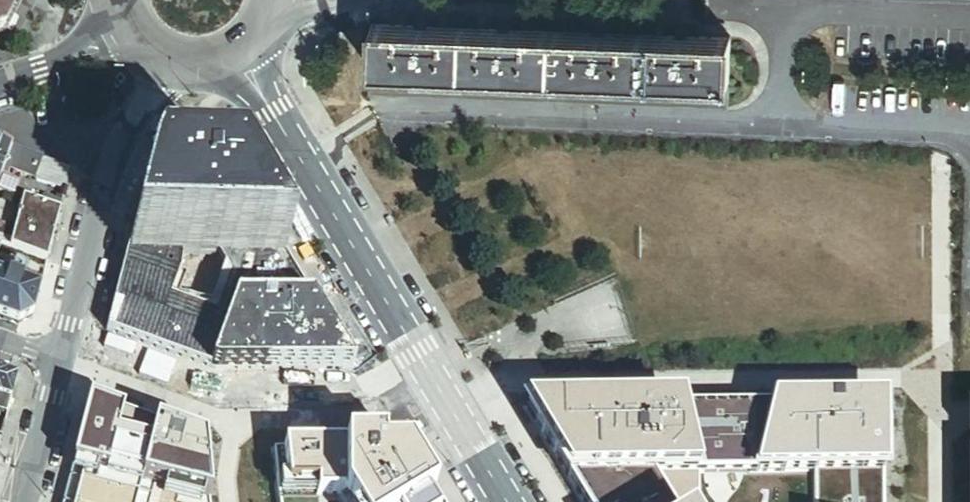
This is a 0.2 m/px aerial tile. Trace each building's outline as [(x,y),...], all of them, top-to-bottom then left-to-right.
[(3,32),(19,0),(0,0),(0,33),(3,32)] [(728,39),(373,26),(371,93),(726,106),(728,39)] [(0,144),(0,182),(4,171),(12,148),(0,144)] [(44,159),(12,148),(4,171),(35,182),(36,179),(44,159)] [(71,169),(44,159),(36,179),(65,190),(71,169)] [(233,177),(148,174),(133,269),(289,274),(233,177)] [(43,195),(40,203),(60,210),(62,203),(53,200),(54,197),(43,195)] [(47,261),(60,210),(40,203),(22,198),(14,228),(0,225),(0,243),(3,244),(47,261)] [(289,274),(133,269),(123,300),(306,318),(289,274)] [(0,276),(0,319),(20,326),(32,318),(40,290),(0,276)] [(306,318),(123,300),(110,367),(333,387),(306,318)] [(0,372),(0,396),(11,400),(17,378),(0,372)] [(11,400),(0,396),(0,409),(8,411),(11,400)] [(84,404),(58,501),(207,501),(201,446),(143,425),(84,404)] [(881,407),(525,410),(580,501),(882,501),(881,407)] [(272,451),(277,501),(430,501),(399,451),(272,451)]
